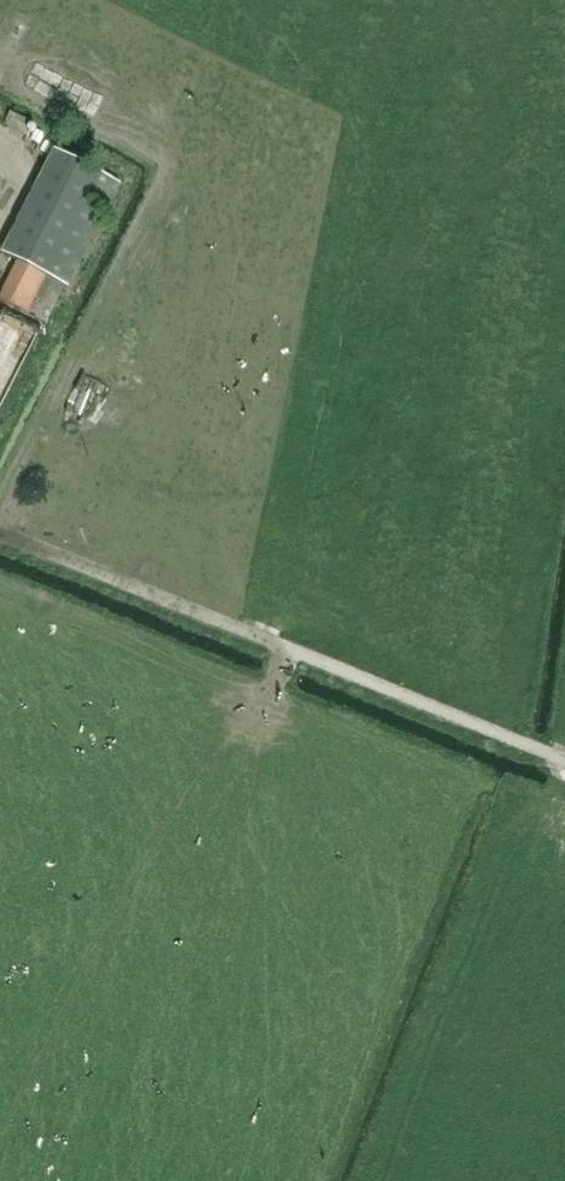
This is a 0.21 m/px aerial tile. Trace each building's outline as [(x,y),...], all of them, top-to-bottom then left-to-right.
[(0,252),(0,255),(17,263),(45,277),(67,288),(120,184),(52,149),(0,252)] [(0,297),(0,301),(26,315),(45,277),(17,263),(0,297)]
